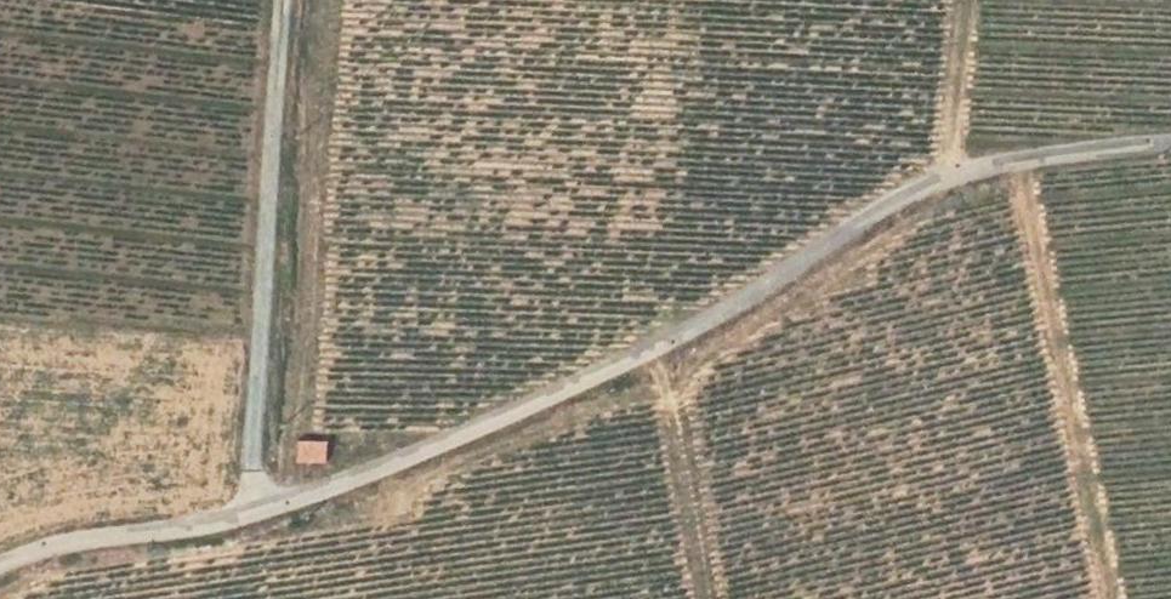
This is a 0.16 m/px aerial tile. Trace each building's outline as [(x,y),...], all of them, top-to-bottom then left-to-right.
[(293,462),(323,463),(324,439),(294,438),(293,462)]
